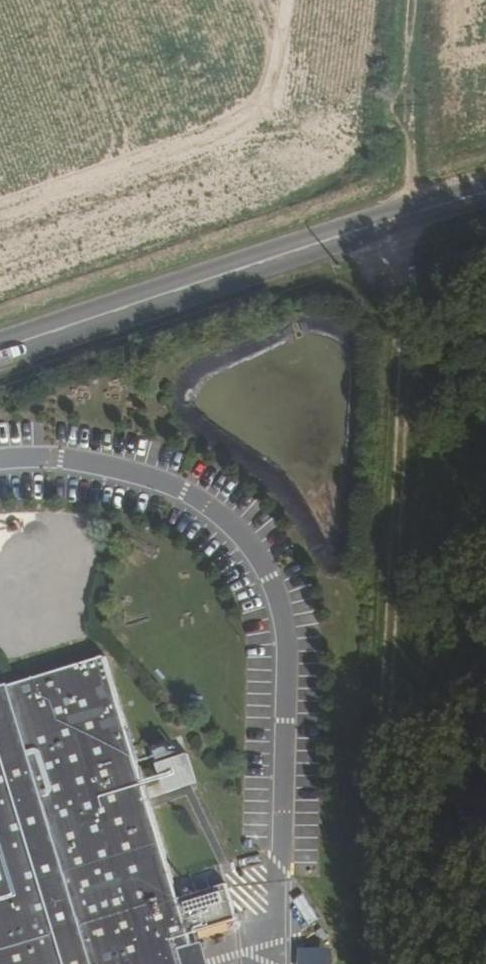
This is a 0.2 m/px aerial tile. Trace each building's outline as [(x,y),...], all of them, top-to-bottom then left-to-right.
[(200,960),(109,675),(0,708),(0,963),(187,963),(200,960)] [(309,919),(318,914),(305,891),(295,897),(309,919)]
